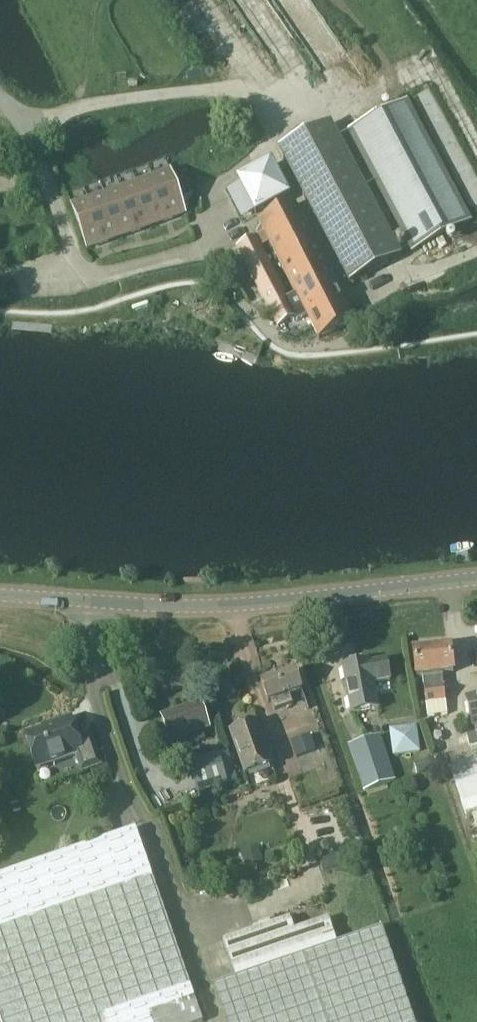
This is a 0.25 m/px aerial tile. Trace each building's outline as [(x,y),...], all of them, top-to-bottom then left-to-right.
[(351,132),(413,251),(473,219),(410,100),(351,132)] [(391,262),(321,130),(282,150),(352,283),(391,262)] [(241,182),(258,214),(290,197),(273,165),(241,182)] [(171,172),(154,178),(169,220),(185,214),(181,201),(193,197),(187,180),(175,184),(171,172)] [(169,220),(154,178),(138,184),(153,225),(169,220)] [(153,225),(138,184),(122,190),(136,231),(153,225)] [(136,231),(122,190),(105,195),(120,237),(136,231)] [(120,237),(105,195),(89,201),(104,243),(120,237)] [(104,243),(89,201),(73,207),(87,248),(104,243)] [(261,222),(298,293),(288,298),(257,237),(239,246),(280,325),(299,316),(300,319),(309,315),(322,338),(357,320),(297,204),(261,222)] [(427,705),(445,703),(446,703),(444,688),(443,688),(442,675),(454,674),(451,646),(414,651),(418,678),(423,678),(427,705)] [(391,681),(387,661),(371,663),(370,662),(343,667),(351,715),(380,710),(375,684),(391,681)] [(293,704),(290,697),(303,692),(296,671),(263,682),(270,703),(272,703),(275,710),(293,704)] [(467,698),(474,728),(476,728),(476,734),(476,696),(467,698)] [(172,743),(210,730),(201,703),(163,716),(172,743)] [(79,741),(71,718),(51,725),(52,728),(25,736),(37,771),(76,758),(81,774),(102,767),(92,737),(79,741)] [(246,775),(273,765),(258,722),(231,732),(246,775)] [(303,774),(326,766),(315,735),(292,743),(303,774)] [(365,791),(396,780),(380,735),(350,746),(365,791)] [(203,791),(234,782),(224,752),(193,762),(203,791)] [(469,816),(473,828),(476,827),(476,758),(449,767),(467,817),(469,816)] [(0,875),(0,1015),(3,1021),(201,1021),(203,1021),(136,828),(0,875)] [(244,866),(264,859),(260,846),(240,853),(244,866)] [(324,873),(341,867),(336,852),(319,857),(324,873)] [(227,1021),(415,1021),(382,928),(337,943),(329,918),(295,930),(291,918),(224,941),(237,977),(214,986),(227,1021)]
